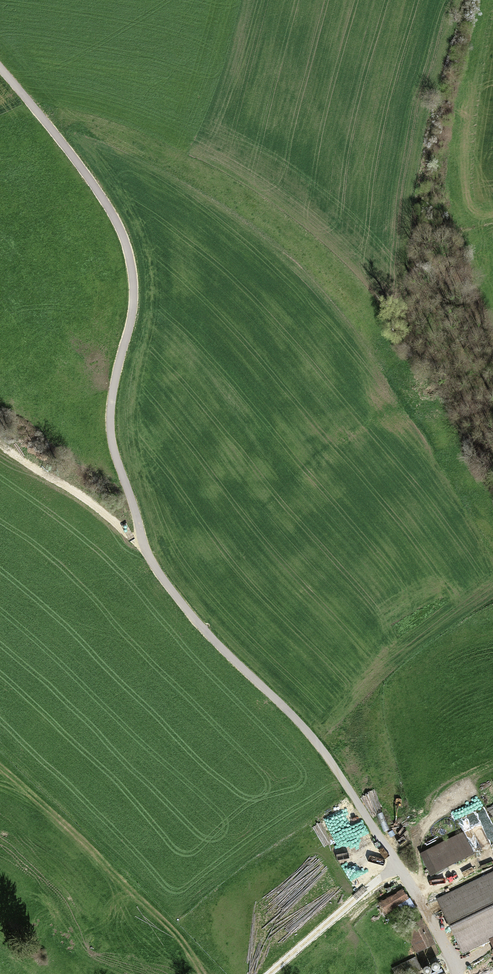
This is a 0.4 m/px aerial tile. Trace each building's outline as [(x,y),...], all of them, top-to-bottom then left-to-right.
[(462,833),(424,851),(433,871),(471,853),(462,833)] [(438,900),(462,949),(492,934),(492,874),(438,900)] [(404,890),(390,898),(397,909),(411,901),(404,890)] [(419,920),(403,928),(415,951),(431,943),(419,920)] [(392,969),(394,973),(408,973),(418,969),(412,958),(392,969)]
